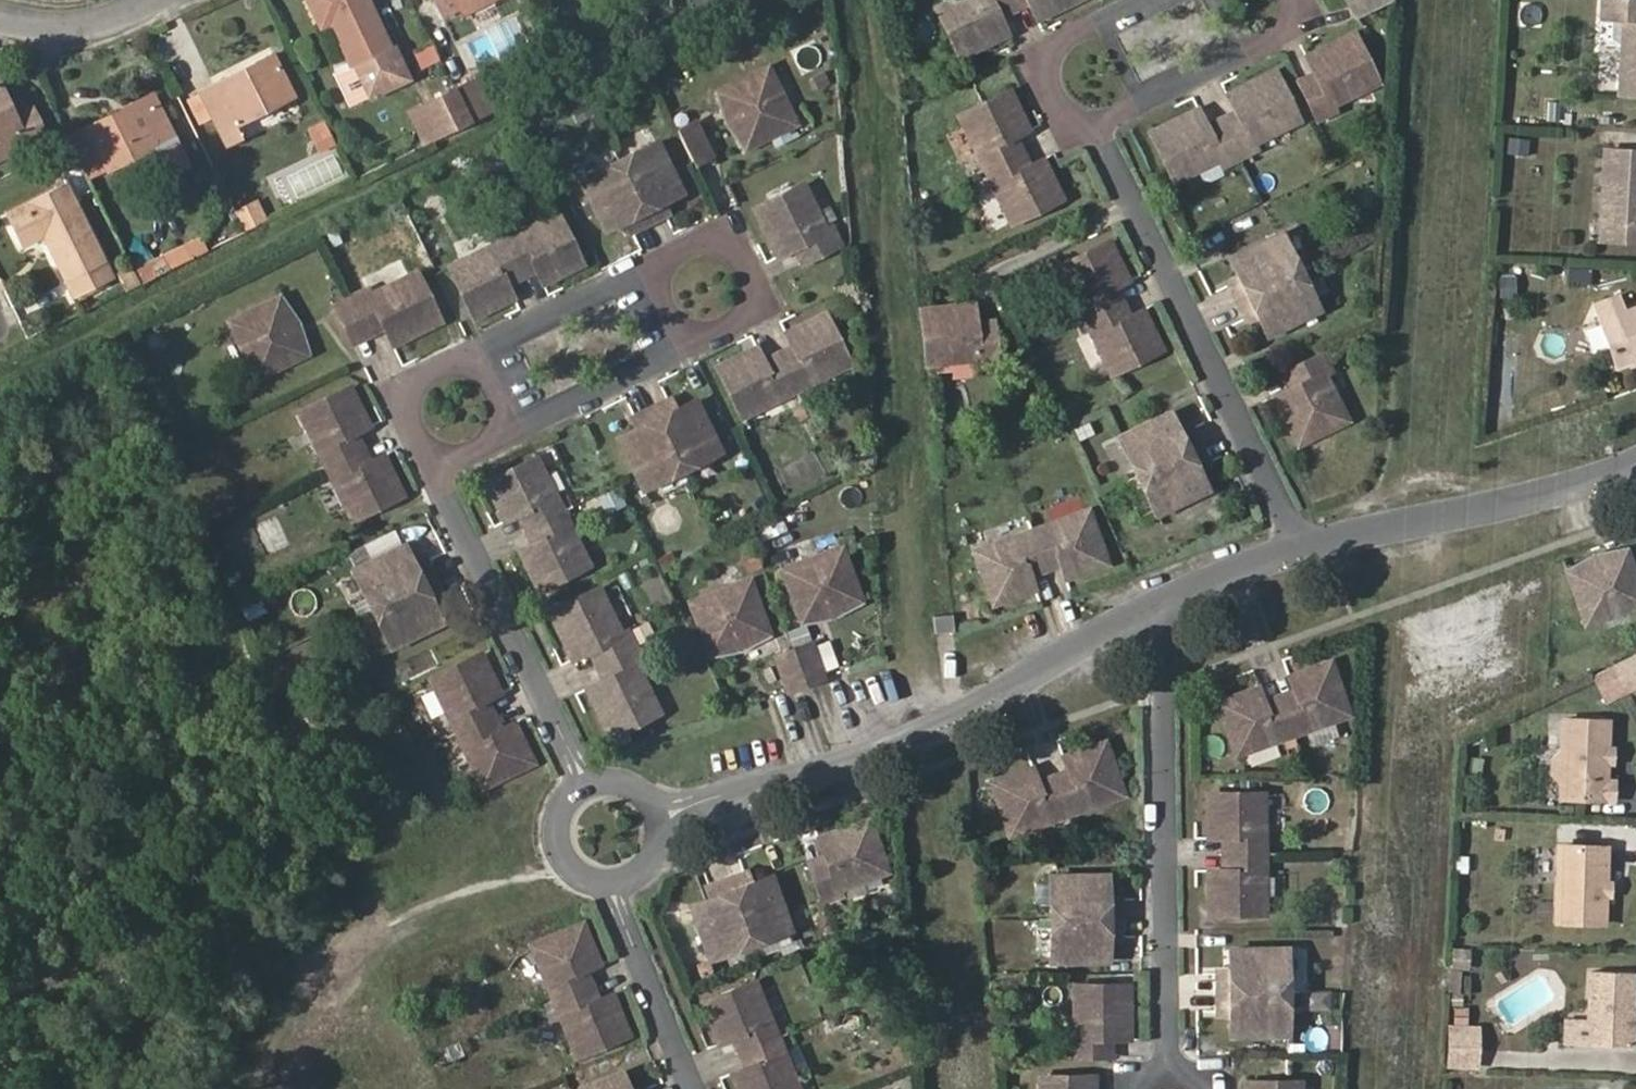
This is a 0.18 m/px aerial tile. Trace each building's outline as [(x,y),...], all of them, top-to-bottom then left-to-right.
[(369,0),(307,0),(320,26),(330,22),(351,66),(337,73),(352,104),(411,76),(396,44),(391,46),(369,0)] [(445,21),(466,11),(461,0),(436,0),(445,21)] [(466,11),(489,0),(461,0),(466,11)] [(697,10),(711,3),(710,0),(692,0),(697,10)] [(1015,3),(1014,0),(953,0),(940,6),(964,55),(1009,33),(1003,21),(999,12),(1015,3)] [(1035,5),(1033,0),(1022,0),(1015,3),(1020,13),(1035,5)] [(1035,5),(1041,17),(1077,0),(1033,0),(1035,5)] [(1359,15),(1389,0),(1352,0),(1359,15)] [(1623,21),(1619,94),(1635,95),(1635,0),(1603,0),(1602,20),(1623,21)] [(1003,21),(1020,13),(1015,3),(999,12),(1003,21)] [(1355,30),(1308,53),(1315,69),(1318,75),(1302,83),(1319,117),(1336,108),(1333,102),(1379,79),(1355,30)] [(423,69),(442,59),(432,40),(413,50),(423,69)] [(236,78),(233,73),(202,89),(228,143),(241,136),(236,124),(295,94),(275,52),(258,60),(261,66),(236,78)] [(258,60),(233,73),(236,78),(261,66),(258,60)] [(800,122),(772,66),(722,89),(749,146),(800,122)] [(1237,106),(1241,114),(1225,121),(1241,153),(1256,147),(1253,141),(1300,118),(1276,69),(1230,91),(1237,106)] [(1302,83),(1318,75),(1315,69),(1299,76),(1302,83)] [(479,76),(456,88),(472,119),(494,108),(479,76)] [(0,88),(0,155),(43,133),(30,107),(13,115),(0,88)] [(419,106),(428,124),(434,138),(472,119),(456,88),(419,106)] [(727,122),(749,146),(722,89),(727,122)] [(1012,89),(963,112),(989,167),(1021,152),(1014,136),(1022,132),(1032,127),(1012,89)] [(157,98),(154,92),(119,109),(122,115),(157,98)] [(122,115),(119,109),(88,124),(108,167),(153,145),(167,173),(188,162),(157,98),(122,115)] [(409,110),(419,128),(428,124),(419,106),(409,110)] [(1206,121),(1199,106),(1151,129),(1174,178),(1222,155),(1226,162),(1241,153),(1225,121),(1209,128),(1206,121)] [(1237,106),(1221,114),(1225,121),(1241,114),(1237,106)] [(1225,121),(1221,114),(1206,121),(1209,128),(1225,121)] [(324,121),(309,128),(319,151),(335,144),(324,121)] [(714,154),(698,122),(681,130),(697,162),(714,154)] [(1021,152),(1029,147),(1022,132),(1014,136),(1021,152)] [(688,192),(661,139),(620,158),(651,220),(669,212),(664,203),(688,192)] [(1531,141),(1512,139),(1510,156),(1529,158),(1531,141)] [(337,146),(294,164),(304,188),(347,170),(337,146)] [(1036,161),(1029,147),(1021,152),(1028,165),(1036,161)] [(1604,148),(1599,239),(1635,240),(1635,150),(1604,148)] [(1036,161),(1028,165),(1021,152),(989,167),(1014,220),(1064,196),(1045,157),(1036,161)] [(651,220),(620,158),(583,177),(609,229),(632,219),(637,227),(651,220)] [(112,273),(67,180),(6,211),(23,247),(43,237),(70,293),(112,273)] [(807,182),(757,206),(781,253),(796,245),(802,242),(811,258),(845,242),(834,221),(828,223),(807,182)] [(264,213),(255,195),(249,198),(258,216),(264,213)] [(249,198),(236,204),(245,223),(258,216),(249,198)] [(586,263),(560,212),(508,238),(524,270),(540,263),(544,271),(548,282),(586,263)] [(1241,278),(1230,284),(1239,300),(1301,269),(1282,230),(1230,256),(1241,278)] [(207,249),(198,234),(184,241),(192,256),(207,249)] [(524,270),(508,238),(454,265),(478,315),(518,297),(513,286),(509,278),(524,270)] [(1113,239),(1062,264),(1089,317),(1120,301),(1115,287),(1122,283),(1132,279),(1113,239)] [(184,241),(162,251),(170,267),(192,256),(184,241)] [(796,245),(805,262),(811,258),(802,242),(796,245)] [(126,289),(140,282),(131,263),(117,270),(126,289)] [(524,270),(528,279),(544,271),(540,263),(524,270)] [(1583,283),(1584,269),(1567,267),(1566,281),(1583,283)] [(1268,332),(1320,307),(1301,269),(1239,300),(1246,316),(1257,311),(1268,332)] [(1593,283),(1594,269),(1584,269),(1583,283),(1593,283)] [(513,286),(528,279),(524,270),(509,278),(513,286)] [(375,294),(371,288),(355,296),(371,328),(387,321),(391,329),(398,343),(444,320),(420,271),(375,294)] [(1120,301),(1129,296),(1122,283),(1115,287),(1120,301)] [(310,351),(284,295),(233,320),(262,376),(310,351)] [(310,351),(305,320),(284,295),(310,351)] [(355,296),(337,304),(354,338),(371,328),(355,296)] [(1136,311),(1129,296),(1120,301),(1128,315),(1136,311)] [(1136,311),(1128,315),(1120,301),(1089,317),(1116,371),(1166,347),(1145,307),(1136,311)] [(978,317),(977,302),(924,306),(929,360),(981,355),(982,362),(1000,361),(996,324),(979,325),(978,317)] [(1597,316),(1614,363),(1632,356),(1635,355),(1635,302),(1597,316)] [(794,340),(798,349),(783,356),(800,389),(855,362),(829,311),(789,331),(794,340)] [(996,324),(996,315),(978,317),(979,325),(996,324)] [(375,336),(391,329),(387,321),(371,328),(375,336)] [(375,336),(371,328),(354,338),(358,345),(375,336)] [(159,329),(148,335),(155,349),(165,343),(159,329)] [(794,340),(779,347),(783,356),(798,349),(794,340)] [(765,354),(760,344),(722,364),(747,415),(800,389),(783,356),(770,363),(765,354)] [(783,356),(779,347),(765,354),(770,363),(783,356)] [(1332,368),(1323,351),(1283,372),(1290,387),(1276,395),(1299,442),(1349,417),(1326,371),(1332,368)] [(354,384),(304,409),(330,463),(364,447),(356,432),(365,427),(373,423),(354,384)] [(675,410),(670,399),(655,406),(686,469),(724,451),(698,399),(675,410)] [(647,488),(686,469),(655,406),(639,414),(644,426),(623,436),(647,488)] [(1173,409),(1121,434),(1140,474),(1202,443),(1194,426),(1184,431),(1173,409)] [(364,447),(372,443),(365,427),(356,432),(364,447)] [(380,458),(372,443),(364,447),(371,462),(380,458)] [(1213,463),(1202,443),(1140,474),(1159,513),(1211,486),(1202,468),(1213,463)] [(380,458),(371,462),(364,447),(330,463),(357,518),(408,493),(389,453),(380,458)] [(565,508),(539,455),(491,480),(510,519),(518,515),(525,511),(532,526),(565,508)] [(543,589),(593,564),(565,508),(532,526),(540,542),(533,545),(524,549),(543,589)] [(1109,563),(1089,510),(1035,529),(1048,565),(1062,559),(1066,567),(1070,578),(1109,563)] [(518,515),(525,529),(532,526),(525,511),(518,515)] [(525,529),(533,545),(540,542),(532,526),(525,529)] [(1048,565),(1035,529),(977,552),(996,605),(1038,589),(1034,579),(1031,572),(1048,565)] [(409,543),(357,568),(376,608),(440,577),(431,560),(420,566),(409,543)] [(844,546),(785,566),(804,620),(863,599),(844,546)] [(1635,608),(1635,574),(1629,554),(1570,575),(1588,625),(1635,608)] [(1629,554),(1597,556),(1570,575),(1629,554)] [(1050,573),(1066,567),(1062,559),(1048,565),(1050,573)] [(1034,579),(1050,573),(1048,565),(1031,572),(1034,579)] [(436,597),(447,592),(440,577),(376,608),(394,645),(447,620),(436,597)] [(773,630),(752,579),(692,601),(713,652),(773,630)] [(602,587),(553,610),(577,657),(591,649),(598,646),(605,661),(639,644),(631,629),(626,632),(602,587)] [(804,620),(839,619),(863,599),(804,620)] [(958,629),(955,611),(934,614),(936,632),(958,629)] [(713,652),(744,652),(773,630),(713,652)] [(825,677),(813,642),(795,648),(808,684),(825,677)] [(642,665),(647,662),(639,644),(605,661),(613,678),(606,681),(592,688),(614,734),(663,710),(642,665)] [(598,646),(591,649),(598,665),(605,661),(598,646)] [(795,648),(778,654),(791,689),(808,684),(795,648)] [(485,651),(434,677),(460,731),(493,715),(487,700),(494,696),(504,691),(485,651)] [(1333,659),(1291,674),(1295,684),(1298,692),(1281,697),(1295,733),(1353,712),(1333,659)] [(605,661),(598,665),(606,681),(613,678),(605,661)] [(1619,670),(1624,680),(1635,674),(1635,661),(1619,670)] [(1602,698),(1627,686),(1624,680),(1619,670),(1615,662),(1590,673),(1602,698)] [(1635,689),(1635,674),(1624,680),(1627,686),(1629,692),(1635,689)] [(1281,697),(1298,692),(1295,684),(1279,690),(1281,697)] [(1265,695),(1261,685),(1220,700),(1240,752),(1295,733),(1281,697),(1268,703),(1265,695)] [(1268,703),(1281,697),(1279,690),(1265,695),(1268,703)] [(493,715),(501,711),(494,696),(487,700),(493,715)] [(509,726),(501,711),(493,715),(501,730),(509,726)] [(509,726),(501,730),(493,715),(460,731),(486,784),(536,759),(517,722),(509,726)] [(1609,719),(1563,717),(1563,747),(1569,752),(1568,779),(1562,783),(1562,798),(1615,801),(1616,778),(1609,778),(1609,763),(1609,744),(1609,719)] [(1107,739),(1067,753),(1071,764),(1074,772),(1057,778),(1070,812),(1127,791),(1107,739)] [(1568,779),(1569,752),(1563,747),(1552,757),(1552,774),(1562,783),(1568,779)] [(1074,772),(1071,764),(1054,770),(1057,778),(1074,772)] [(1037,777),(1033,765),(994,779),(1014,832),(1070,812),(1057,778),(1040,784),(1037,777)] [(1057,778),(1054,770),(1037,777),(1040,784),(1057,778)] [(1220,834),(1230,833),(1231,851),(1266,851),(1266,789),(1211,790),(1211,834),(1220,834)] [(875,818),(824,837),(829,850),(832,859),(814,865),(828,901),(847,895),(844,889),(894,870),(875,818)] [(1220,834),(1221,851),(1231,851),(1230,833),(1220,834)] [(1609,845),(1561,843),(1557,921),(1605,923),(1609,845)] [(814,865),(832,859),(829,850),(812,856),(814,865)] [(1212,911),(1267,911),(1266,851),(1231,851),(1231,865),(1221,865),(1211,865),(1212,911)] [(1231,851),(1221,851),(1221,865),(1231,865),(1231,851)] [(756,883),(752,871),(731,878),(756,944),(797,929),(777,875),(756,883)] [(1111,872),(1053,873),(1053,916),(1122,916),(1122,896),(1112,896),(1111,872)] [(756,944),(731,878),(714,884),(718,896),(697,904),(716,958),(756,944)] [(1111,934),(1123,934),(1122,916),(1053,916),(1054,958),(1111,958),(1111,934)] [(559,1000),(591,986),(584,968),(593,965),(604,961),(587,922),(536,943),(559,1000)] [(1232,970),(1221,970),(1221,991),(1290,990),(1290,946),(1232,946),(1232,970)] [(591,986),(600,982),(593,965),(584,968),(591,986)] [(1635,972),(1594,970),(1591,1046),(1633,1048),(1635,1010),(1635,972)] [(733,1036),(743,1032),(750,1049),(784,1035),(761,978),(709,999),(725,1040),(733,1036)] [(1079,1034),(1071,1035),(1071,1055),(1109,1054),(1109,1035),(1117,1035),(1132,1034),(1130,981),(1077,983),(1079,1034)] [(591,986),(597,1000),(606,996),(600,982),(591,986)] [(606,996),(597,1000),(591,986),(559,1000),(581,1053),(632,1031),(616,992),(606,996)] [(1232,1031),(1290,1032),(1290,990),(1221,991),(1221,1008),(1232,1008),(1232,1031)] [(733,1036),(740,1053),(750,1049),(743,1032),(733,1036)] [(806,1088),(784,1035),(750,1049),(756,1062),(746,1067),(738,1070),(746,1088),(805,1088),(806,1088)] [(1109,1054),(1117,1054),(1117,1035),(1109,1035),(1109,1054)] [(1483,1047),(1452,1046),(1451,1065),(1482,1067),(1483,1047)] [(740,1053),(746,1067),(756,1062),(750,1049),(740,1053)] [(580,1088),(636,1088),(627,1069),(580,1088)] [(1096,1074),(1043,1074),(1044,1088),(1096,1088),(1096,1074)] [(1303,1079),(1248,1081),(1248,1088),(1303,1088),(1303,1079)]
